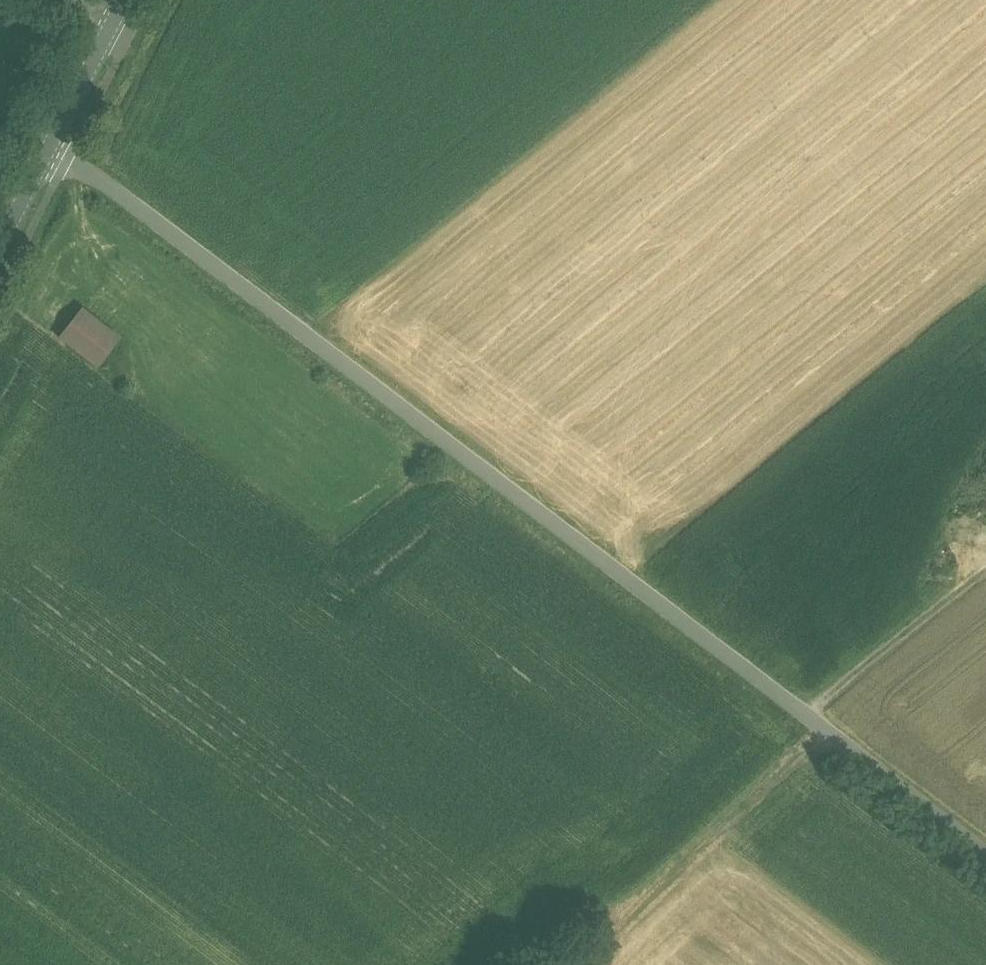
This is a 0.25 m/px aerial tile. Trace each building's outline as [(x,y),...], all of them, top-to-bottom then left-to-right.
[(124,340),(85,311),(63,339),(102,368),(124,340)]
